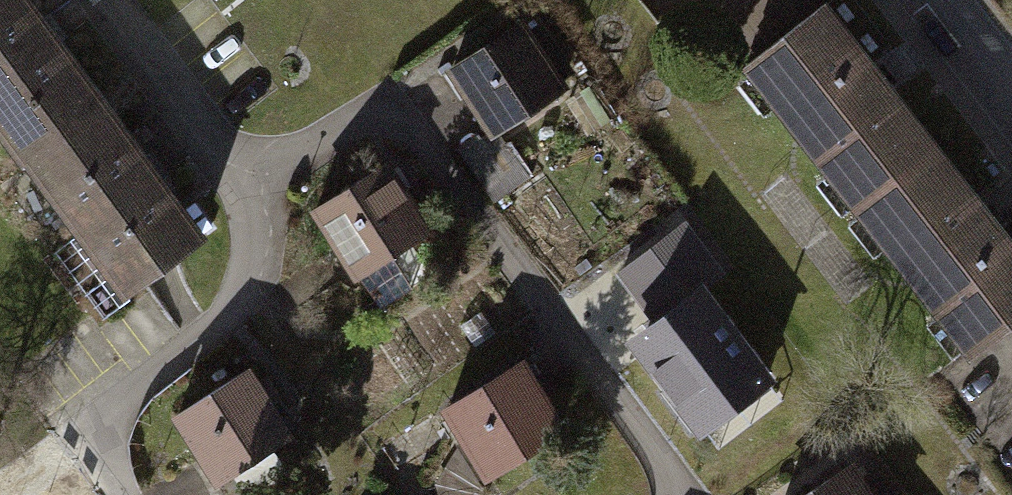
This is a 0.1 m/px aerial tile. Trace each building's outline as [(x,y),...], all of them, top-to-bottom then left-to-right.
[(27,159),(29,157),(104,102),(27,0),(0,0),(0,122),(27,159)] [(859,206),(940,142),(826,0),(818,0),(741,61),(859,206)] [(519,23),(452,68),(494,130),(561,86),(541,57),(554,49),(542,32),(530,40),(519,23)] [(202,234),(104,102),(29,157),(127,289),(202,234)] [(940,142),(859,206),(976,353),(1011,324),(1011,232),(940,142)] [(386,165),(318,207),(381,308),(433,276),(410,239),(426,229),(386,165)] [(624,273),(659,319),(701,286),(718,272),(684,227),(624,273)] [(659,319),(634,338),(703,427),(771,376),(701,286),(659,319)] [(517,366),(449,408),(490,473),(560,429),(540,398),(553,390),(543,374),(528,383),(517,366)] [(247,371),(179,416),(220,476),(287,432),(247,371)] [(805,494),(881,494),(857,460),(805,494)] [(25,494),(46,494),(40,485),(25,494)]
